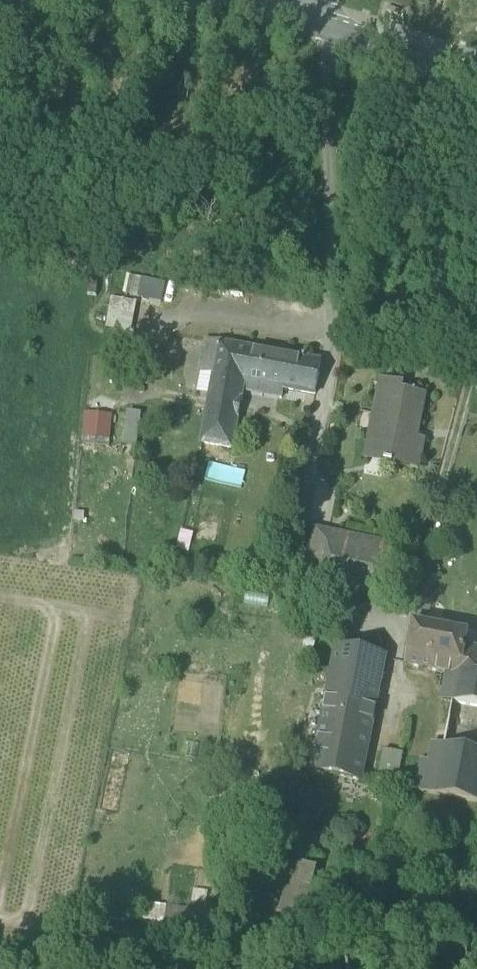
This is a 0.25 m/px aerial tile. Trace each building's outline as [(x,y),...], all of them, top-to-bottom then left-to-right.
[(122,300),(162,307),(165,284),(126,276),(122,300)] [(200,374),(214,377),(220,347),(206,344),(200,374)] [(244,382),(257,384),(263,355),(220,346),(220,347),(214,377),(210,396),(240,402),(242,392),(244,382)] [(321,367),(263,355),(257,384),(283,389),(315,396),(321,367)] [(396,466),(418,471),(418,469),(417,469),(423,441),(424,442),(424,440),(416,439),(425,395),(402,391),(404,385),(382,380),(381,381),(384,382),(377,415),(375,414),(365,461),(367,462),(368,455),(385,459),(384,465),(396,468),(396,466)] [(244,382),(242,392),(280,399),(283,389),(257,384),(244,382)] [(200,445),(230,451),(240,402),(210,396),(200,445)] [(128,409),(122,441),(136,444),(142,412),(128,409)] [(83,439),(111,439),(112,412),(84,411),(83,439)] [(367,462),(384,465),(385,459),(368,455),(367,462)] [(304,579),(393,597),(403,546),(315,528),(304,579)] [(405,668),(458,678),(458,676),(464,647),(466,636),(413,625),(411,634),(405,668)] [(476,680),(476,650),(464,647),(458,676),(476,680)] [(324,715),(372,725),(385,659),(337,649),(324,715)] [(476,710),(476,680),(458,676),(458,678),(452,705),(476,710)] [(312,773),(360,783),(372,725),(324,715),(312,773)] [(464,732),(462,750),(476,751),(476,733),(464,732)] [(439,766),(433,797),(476,806),(476,755),(443,748),(439,766)] [(382,751),(381,777),(401,778),(402,751),(382,751)] [(412,793),(433,797),(439,766),(419,762),(412,793)] [(308,901),(315,868),(295,864),(288,897),(308,901)] [(189,914),(185,938),(182,956),(213,961),(219,908),(191,905),(189,914)] [(164,926),(183,928),(185,913),(166,911),(164,926)] [(189,914),(185,913),(183,928),(164,926),(163,935),(185,938),(189,914)]
